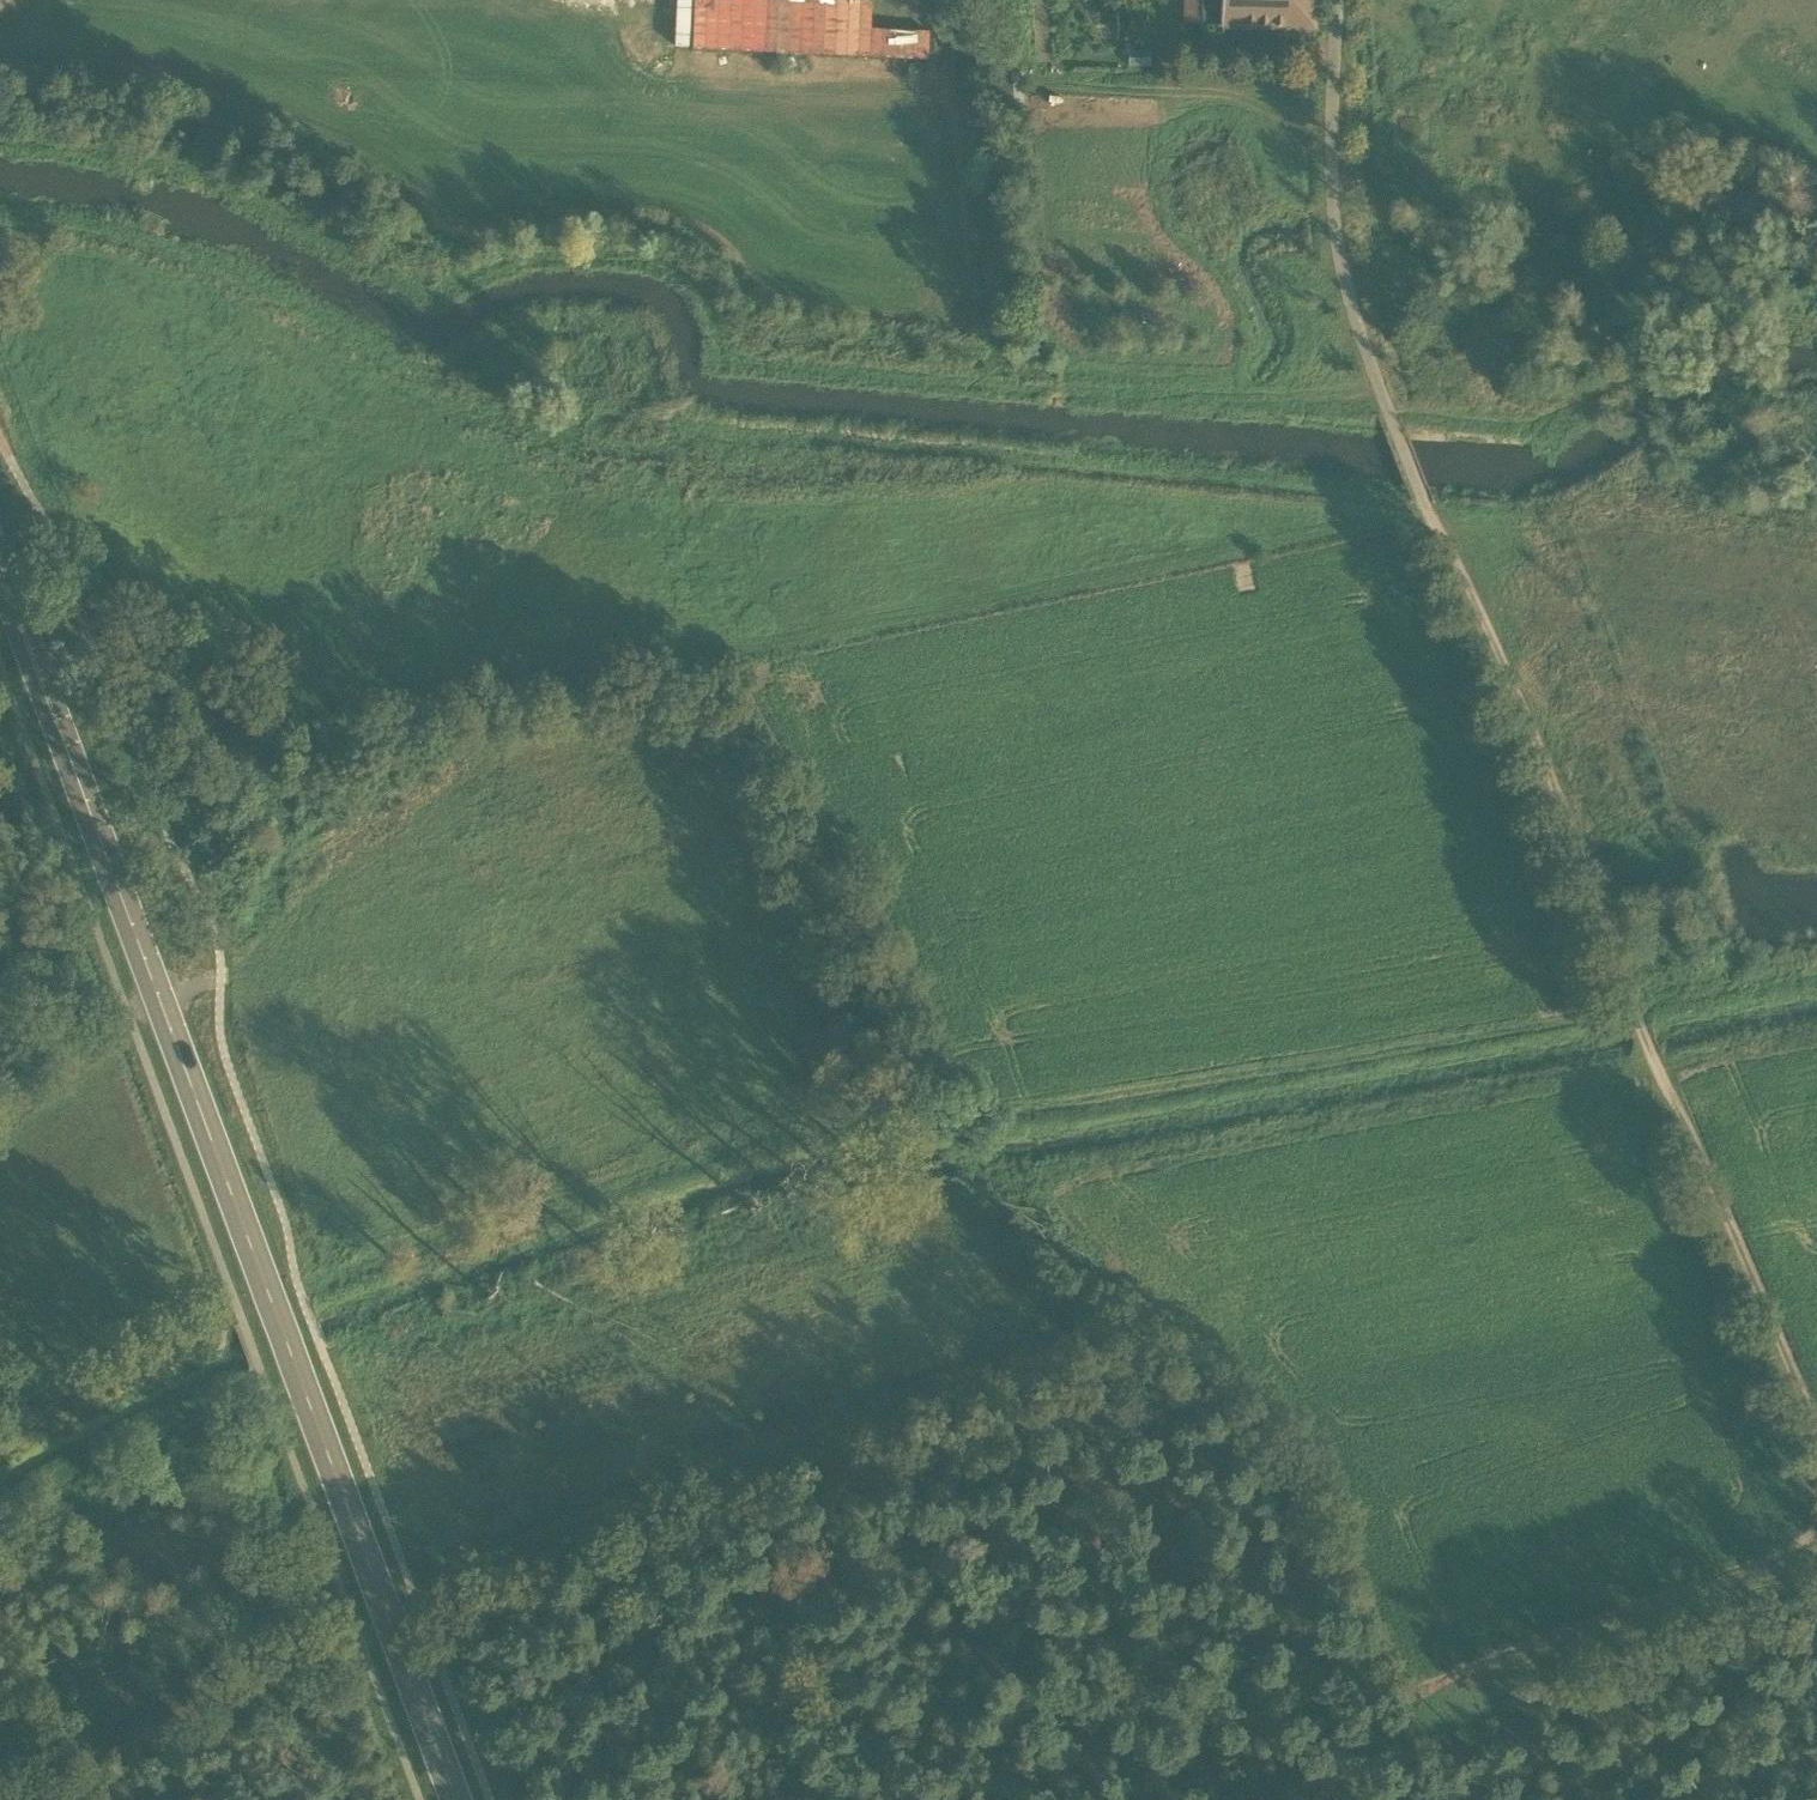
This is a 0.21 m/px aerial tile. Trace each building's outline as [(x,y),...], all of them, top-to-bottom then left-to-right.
[(1314,29),(1315,0),(1202,0),(1202,3),(1202,27),(1314,29)]
